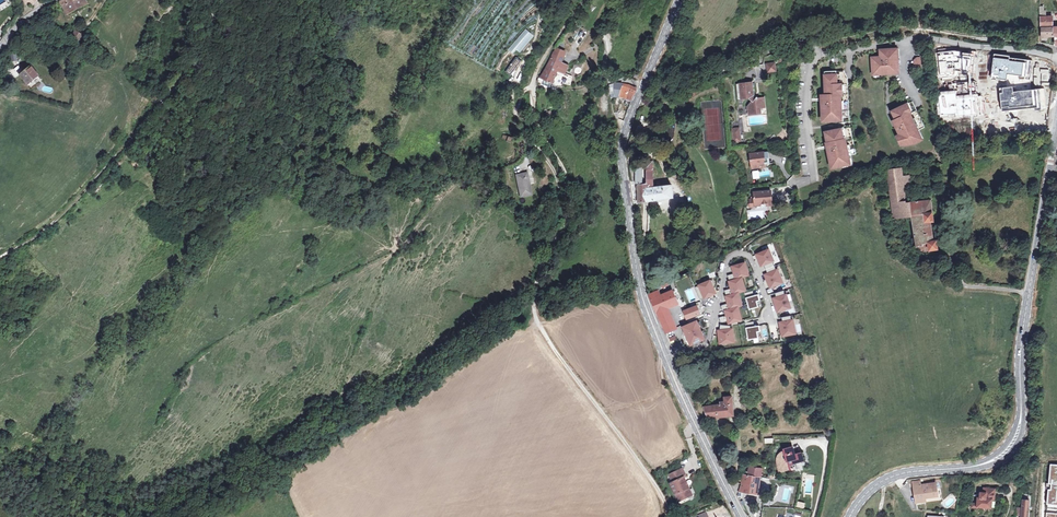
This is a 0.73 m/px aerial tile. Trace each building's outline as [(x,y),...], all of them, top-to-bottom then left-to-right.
[(67,16),(77,11),(77,10),(86,6),(83,0),(64,0),(60,2),(67,16)] [(1051,16),(1046,17),(1040,17),(1040,27),(1042,27),(1051,27),(1051,16)] [(1039,33),(1039,35),(1048,36),(1053,36),(1053,27),(1051,27),(1042,27),(1042,33),(1039,33)] [(526,30),(508,50),(513,55),(517,51),(520,53),(534,37),(526,30)] [(71,43),(78,47),(83,38),(77,34),(74,38),(72,42),(71,43)] [(556,47),(551,56),(562,61),(567,52),(556,47)] [(898,49),(881,49),(882,59),(873,59),(874,74),(880,73),(880,72),(883,72),(882,71),(886,71),(886,73),(899,72),(898,49)] [(557,71),(562,61),(551,56),(550,58),(547,67),(540,77),(550,83),(557,71)] [(569,65),(562,61),(557,71),(564,75),(569,65)] [(773,63),(765,64),(767,72),(774,71),(773,63)] [(31,67),(21,75),(31,89),(41,81),(31,67)] [(578,81),(584,72),(578,68),(572,78),(578,81)] [(845,69),(826,70),(826,94),(824,94),(824,106),(824,120),(839,119),(839,123),(851,121),(847,79),(847,73),(845,69)] [(1038,96),(1039,82),(1042,82),(1043,74),(1027,73),(1026,95),(1038,96)] [(624,82),(615,84),(614,85),(616,94),(632,100),(637,91),(631,86),(624,82)] [(753,102),(749,106),(749,113),(761,112),(761,108),(765,107),(764,98),(760,98),(758,96),(756,98),(754,96),(755,95),(754,92),(753,92),(752,83),(746,84),(746,82),(740,83),(742,99),(747,98),(748,97),(753,102)] [(913,101),(893,111),(897,120),(894,121),(899,131),(898,132),(900,135),(898,136),(902,144),(914,142),(924,138),(920,130),(925,127),(913,101)] [(840,129),(826,131),(827,136),(829,136),(831,141),(828,141),(831,153),(830,153),(832,166),(847,163),(847,166),(853,165),(851,154),(856,153),(850,124),(839,125),(840,129)] [(741,128),(734,129),(736,142),(743,141),(741,128)] [(750,153),(752,168),(759,167),(761,164),(764,164),(764,159),(765,158),(768,157),(768,151),(750,153)] [(638,203),(646,202),(674,197),(672,184),(653,186),(652,158),(647,158),(646,184),(637,186),(638,203)] [(903,216),(908,216),(911,216),(909,202),(906,202),(904,183),(910,183),(909,176),(903,177),(902,169),(888,171),(889,181),(892,200),(895,219),(903,218),(903,216)] [(635,184),(642,183),(641,170),(634,171),(635,184)] [(521,197),(532,195),(528,173),(516,175),(521,197)] [(892,200),(889,181),(878,182),(880,201),(892,200)] [(773,199),(772,190),(754,192),(755,199),(751,199),(752,207),(756,206),(762,205),(763,203),(767,202),(768,202),(769,200),(773,199)] [(917,201),(909,202),(911,216),(916,248),(920,251),(938,249),(937,240),(933,240),(931,221),(934,221),(931,199),(919,201),(919,199),(916,199),(917,201)] [(771,250),(758,255),(762,267),(775,262),(771,250)] [(746,263),(734,267),(738,280),(731,282),(735,296),(728,298),(732,309),(725,311),(730,326),(744,322),(740,308),(743,307),(739,294),(747,292),(743,278),(750,276),(746,263)] [(779,270),(765,275),(771,289),(785,283),(779,270)] [(712,281),(700,286),(705,299),(717,294),(712,281)] [(657,312),(668,308),(678,304),(673,291),(662,295),(659,290),(649,295),(654,306),(657,312)] [(760,295),(747,299),(750,310),(760,307),(758,302),(761,301),(760,295)] [(788,295),(774,299),(779,313),(792,309),(788,295)] [(696,303),(697,306),(699,309),(704,307),(702,301),(696,303)] [(701,314),(699,309),(697,306),(684,311),(688,319),(701,314)] [(668,308),(657,312),(666,335),(679,329),(668,308)] [(795,320),(781,322),(783,337),(797,334),(795,320)] [(687,327),(694,345),(707,341),(699,323),(687,327)] [(732,327),(722,326),(722,331),(719,332),(721,345),(736,343),(735,329),(732,329),(732,327)] [(760,327),(747,329),(749,340),(760,339),(759,332),(761,332),(760,327)] [(722,405),(718,406),(706,407),(710,418),(734,415),(732,397),(726,398),(726,401),(722,401),(722,405)] [(804,461),(802,453),(795,455),(793,447),(785,449),(786,451),(781,454),(778,457),(777,462),(780,472),(790,469),(789,465),(804,461)] [(1047,462),(1044,516),(1056,516),(1056,463),(1047,462)] [(749,467),(748,475),(761,477),(762,468),(749,467)] [(682,470),(669,476),(673,483),(670,485),(679,503),(687,499),(690,490),(687,484),(685,484),(683,479),(686,478),(682,470)] [(748,475),(747,474),(742,474),(741,484),(737,495),(741,496),(742,492),(757,494),(761,477),(748,475)] [(936,482),(922,483),(914,484),(916,499),(918,501),(919,501),(926,500),(926,496),(938,495),(936,482)] [(995,489),(986,488),(985,492),(983,492),(980,492),(979,497),(977,497),(977,503),(977,506),(991,507),(991,499),(994,499),(995,489)] [(1023,501),(1023,509),(1019,508),(1018,515),(1022,516),(1028,516),(1029,501),(1023,501)]
